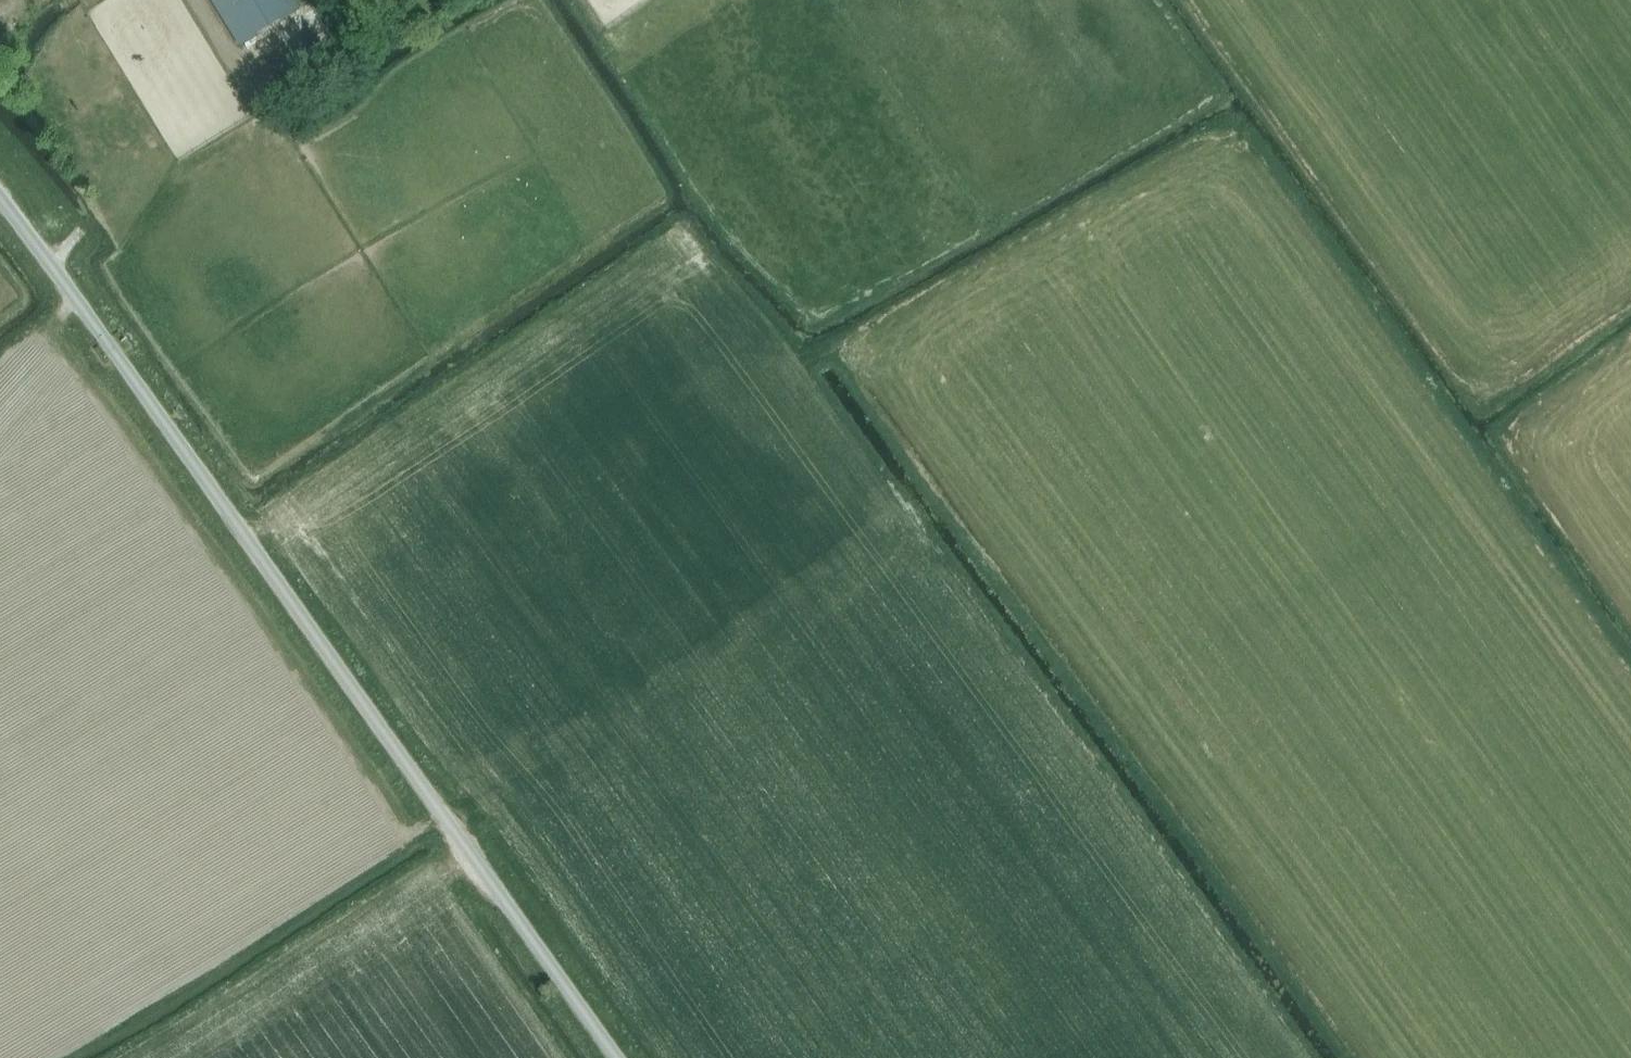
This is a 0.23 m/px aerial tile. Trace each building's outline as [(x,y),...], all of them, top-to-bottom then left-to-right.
[(297,9),(292,0),(212,0),(240,45),(297,9)]
